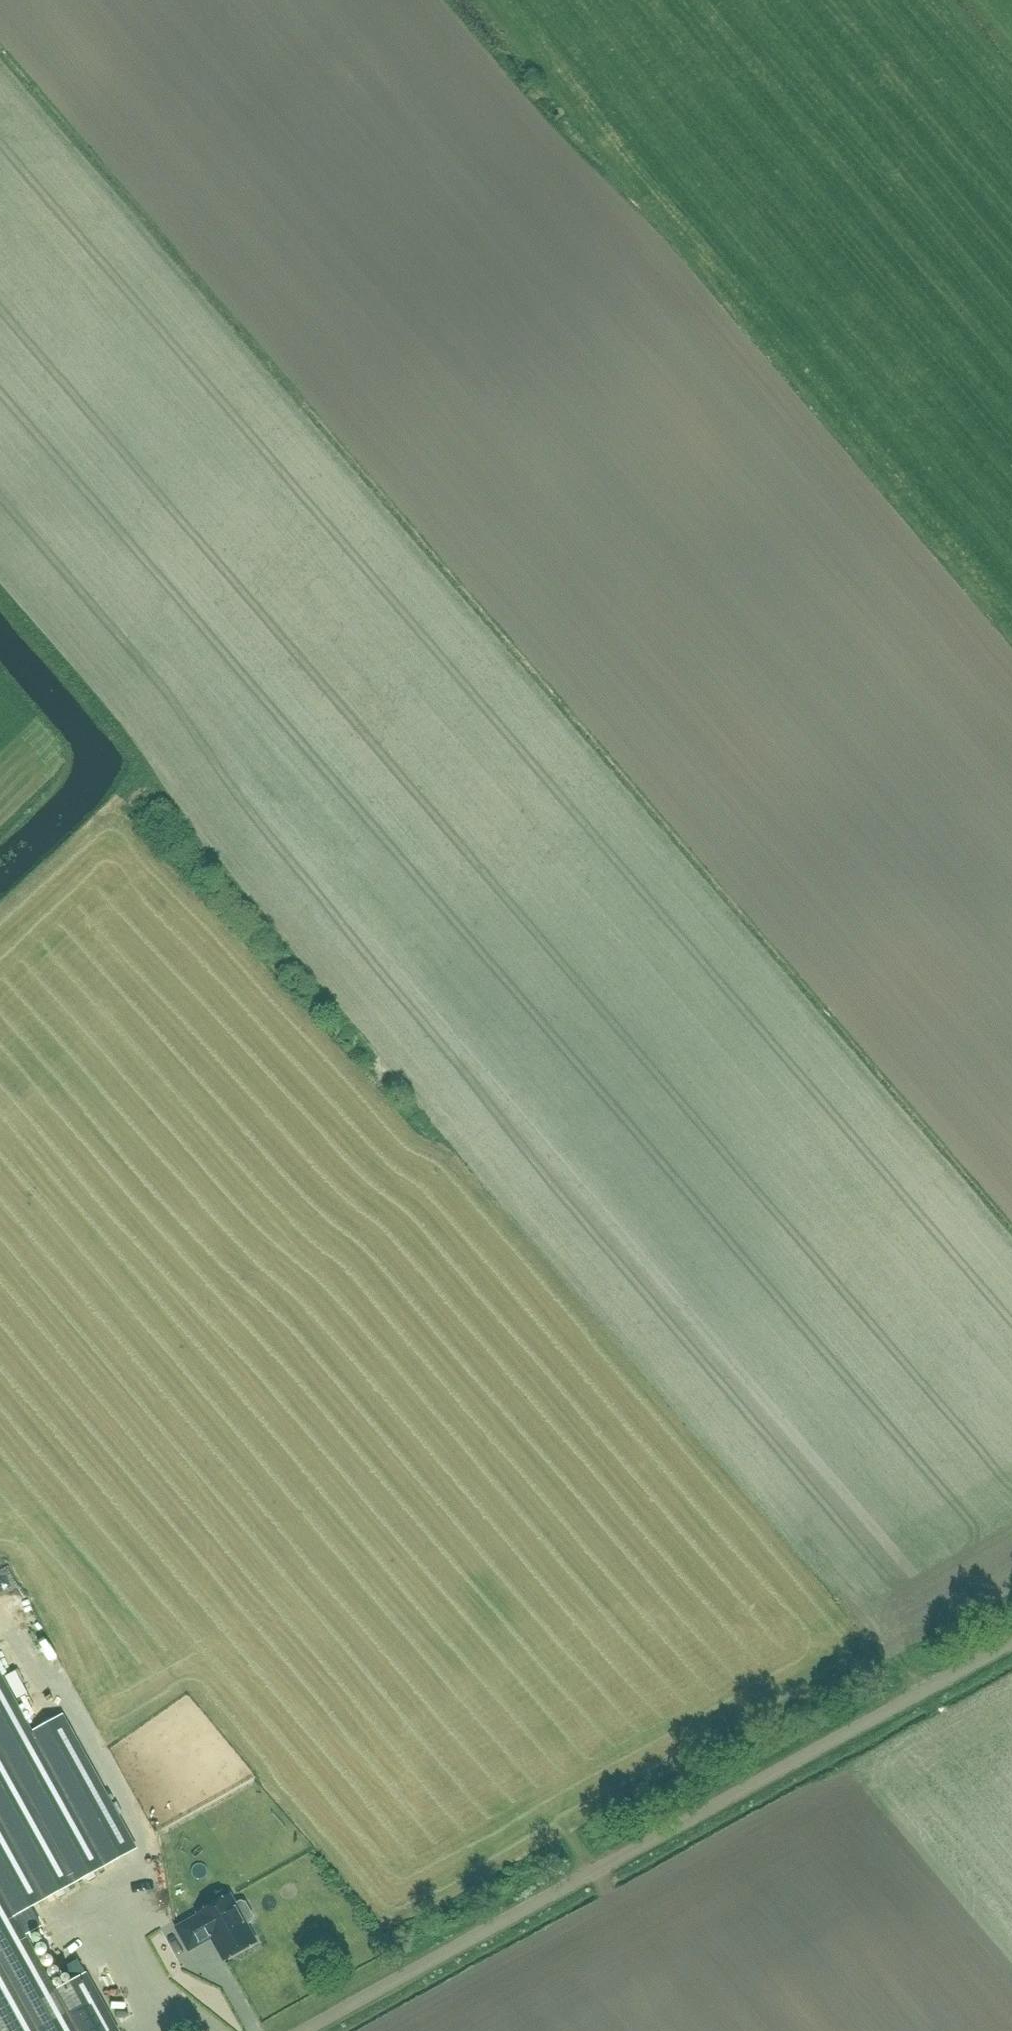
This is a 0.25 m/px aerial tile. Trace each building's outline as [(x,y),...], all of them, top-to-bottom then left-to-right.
[(86,1973),(78,1959),(66,1966),(74,1980),(55,1990),(14,1916),(136,1849),(63,1717),(32,1734),(0,1675),(0,2030),(118,2030),(86,1973)] [(229,1895),(212,1905),(198,1913),(199,1916),(176,1928),(188,1950),(206,1940),(211,1937),(224,1960),(255,1943),(245,1925),(251,1922),(253,1917),(245,1903),(240,1901),(234,1905),(229,1895)] [(43,1960),(52,1979),(68,1971),(59,1952),(43,1960)]
